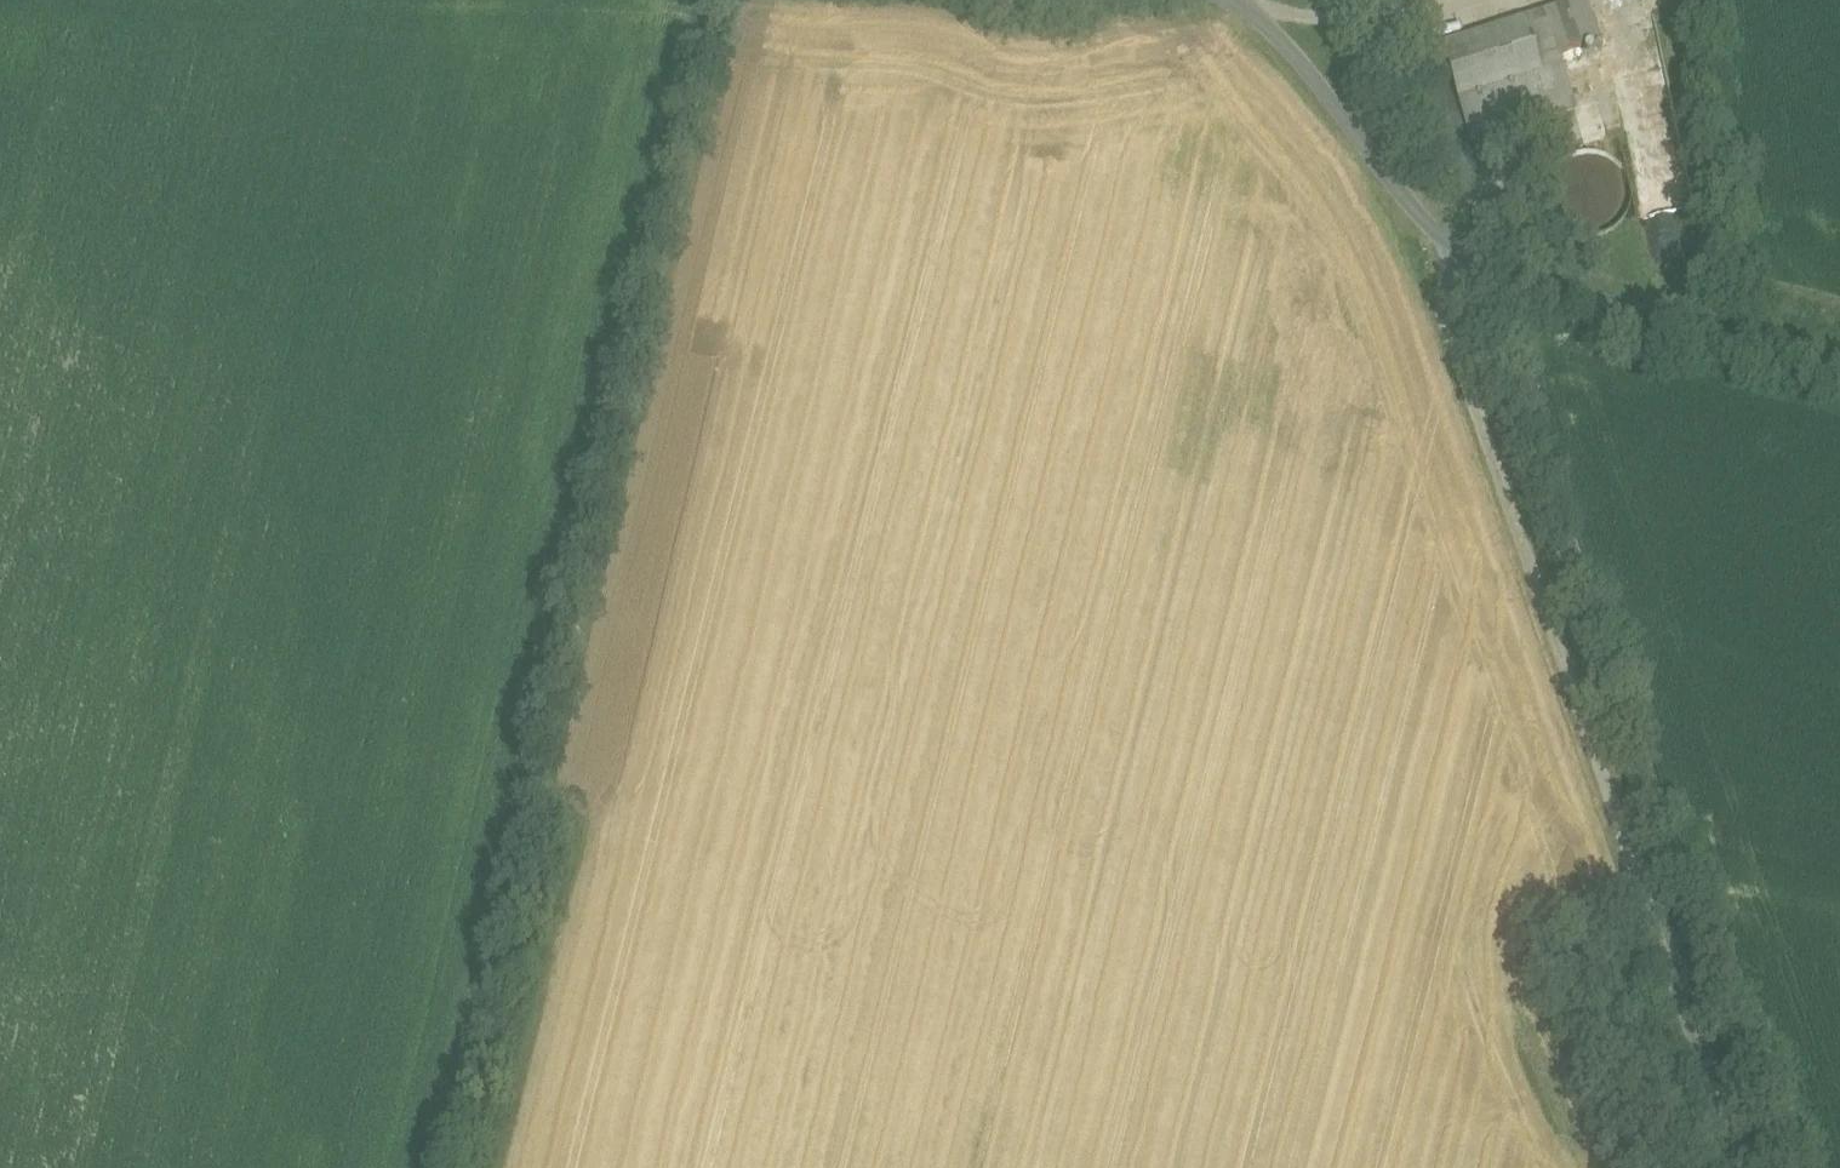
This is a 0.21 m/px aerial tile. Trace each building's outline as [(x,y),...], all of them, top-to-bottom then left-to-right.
[(1595,44),(1581,3),(1443,52),(1476,147),(1573,113),(1553,58),(1595,44)]
